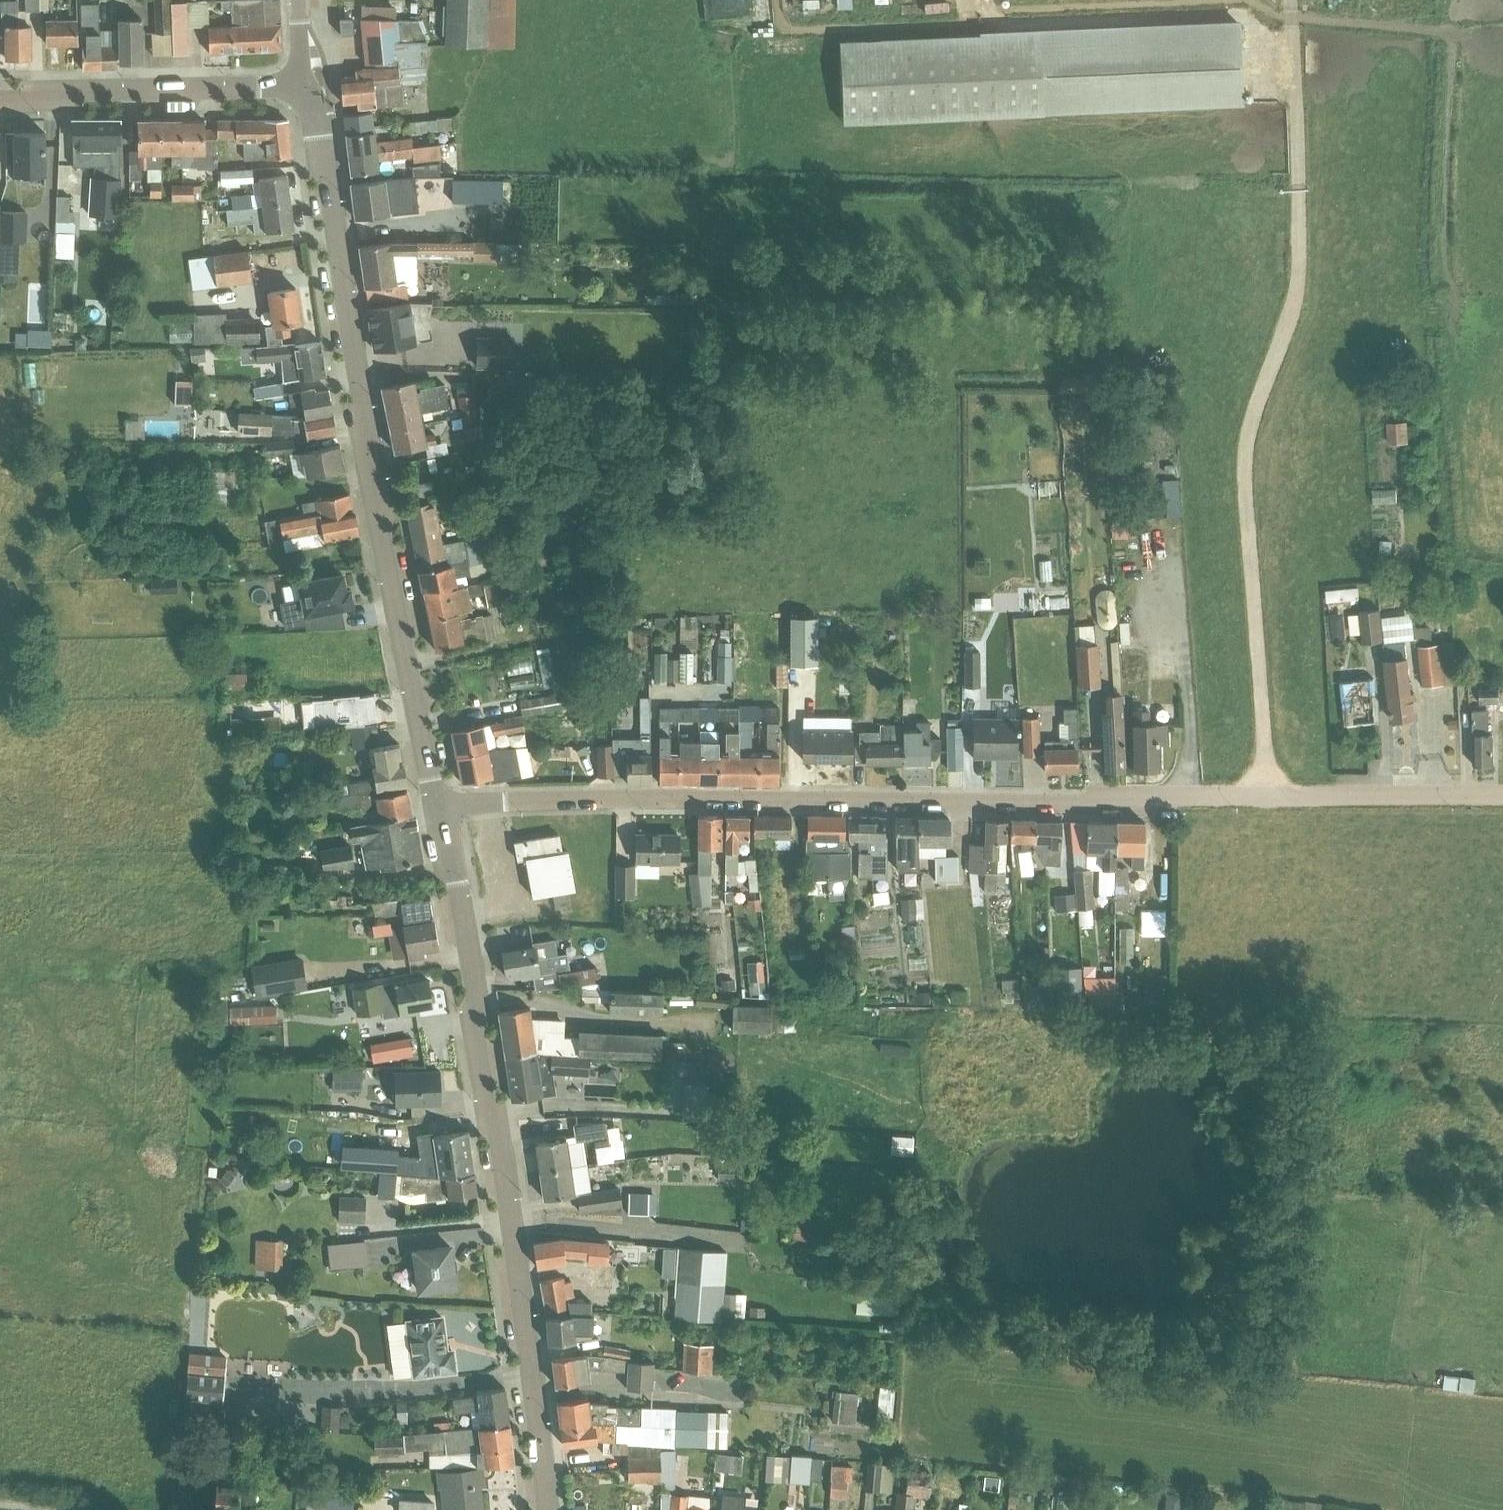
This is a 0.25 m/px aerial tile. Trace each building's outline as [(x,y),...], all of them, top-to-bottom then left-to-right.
[(30,11),(39,11),(39,0),(25,0),(25,11),(30,11)] [(173,33),(170,33),(169,0),(155,0),(156,33),(152,34),(153,55),(174,54),(173,33)] [(279,0),(221,0),(221,10),(231,9),(231,13),(232,25),(208,26),(209,52),(281,49),(279,0)] [(444,47),(485,48),(513,49),(515,0),(446,0),(444,47)] [(14,2),(1,2),(1,43),(6,43),(6,58),(31,58),(31,26),(30,26),(17,26),(18,11),(18,2),(14,2)] [(173,33),(174,54),(189,54),(186,2),(171,3),(173,33)] [(99,3),(81,4),(81,13),(82,28),(88,28),(88,47),(83,47),(83,69),(101,69),(100,31),(99,7),(99,3)] [(352,18),(340,19),(341,35),(354,33),(352,18)] [(119,31),(100,31),(101,69),(120,68),(120,63),(143,62),(141,19),(119,19),(119,31)] [(398,20),(362,19),(367,69),(398,66),(400,85),(403,84),(426,83),(425,63),(426,62),(425,42),(422,42),(417,20),(398,20)] [(48,45),(76,44),(76,21),(47,21),(48,45)] [(1241,33),(1240,25),(1240,24),(1238,24),(1231,25),(1165,28),(1040,33),(941,38),(840,42),(841,70),(843,98),(844,122),(904,119),(964,117),(985,116),(1043,113),(1044,113),(1138,109),(1221,105),(1242,104),(1244,104),(1244,103),(1243,94),(1241,33)] [(405,103),(403,84),(400,85),(398,66),(367,69),(356,70),(356,75),(341,77),(344,103),(358,102),(359,108),(405,103)] [(374,124),(373,112),(345,116),(346,128),(347,134),(350,154),(413,147),(412,137),(376,141),(375,131),(374,124)] [(119,121),(75,120),(74,166),(95,166),(95,178),(93,178),(91,215),(119,217),(120,202),(121,178),(119,178),(119,121)] [(161,153),(161,120),(138,120),(139,151),(129,151),(130,180),(140,180),(140,169),(161,169),(161,153)] [(183,167),(183,120),(161,120),(161,153),(172,153),(172,167),(183,167)] [(204,120),(183,120),(183,167),(218,167),(218,129),(204,129),(204,120)] [(244,141),(246,161),(292,156),(288,120),(219,120),(219,136),(236,136),(236,141),(244,141)] [(429,120),(408,122),(409,132),(430,131),(429,120)] [(14,133),(14,181),(29,181),(29,175),(46,175),(45,132),(14,133)] [(438,144),(413,147),(350,154),(352,174),(380,171),(379,162),(411,159),(412,162),(440,158),(438,144)] [(440,162),(412,165),(413,175),(433,175),(440,175),(440,162)] [(253,170),(221,172),(222,185),(254,183),(254,180),(253,170)] [(241,197),(232,198),(233,209),(291,202),(287,175),(259,178),(258,178),(260,194),(255,195),(241,197)] [(418,212),(414,177),(351,184),(355,219),(418,212)] [(150,197),(161,197),(161,182),(150,182),(150,197)] [(502,204),(502,183),(453,182),(453,203),(502,204)] [(183,186),(184,201),(200,201),(200,185),(183,186)] [(184,201),(183,186),(172,186),(172,201),(184,201)] [(69,221),(71,197),(58,196),(57,221),(69,221)] [(233,209),(227,210),(229,225),(253,222),(255,234),(266,233),(294,229),(291,202),(233,209)] [(0,241),(0,270),(18,271),(19,241),(25,242),(26,212),(1,211),(0,241)] [(397,243),(362,248),(368,289),(370,304),(407,299),(405,287),(416,286),(416,257),(474,257),(474,259),(495,259),(495,243),(474,243),(397,243)] [(217,285),(252,281),(248,252),(213,256),(217,285)] [(205,253),(181,254),(182,284),(206,284),(205,253)] [(4,274),(4,283),(13,283),(13,274),(4,274)] [(19,275),(17,315),(34,316),(35,275),(19,275)] [(269,345),(284,344),(283,337),(292,336),(290,323),(301,321),(296,288),(270,293),(275,324),(265,326),(269,345)] [(696,294),(645,293),(645,303),(696,303),(696,294)] [(410,303),(368,310),(375,351),(416,345),(410,303)] [(226,340),(258,338),(257,321),(227,322),(227,313),(193,315),(195,342),(226,341),(226,340)] [(181,331),(182,318),(160,317),(159,330),(181,331)] [(16,333),(15,347),(26,348),(26,346),(50,347),(51,330),(27,329),(27,333),(16,333)] [(518,337),(479,336),(478,368),(517,370),(518,337)] [(75,338),(74,348),(85,349),(86,338),(75,338)] [(284,344),(269,345),(269,346),(256,347),(257,362),(281,360),(282,382),(300,379),(326,374),(321,341),(297,345),(296,344),(284,344)] [(204,347),(190,348),(191,361),(205,360),(204,347)] [(192,401),(193,378),(176,377),(175,400),(192,401)] [(388,409),(448,398),(445,384),(417,389),(415,381),(384,388),(388,409)] [(255,388),(257,399),(286,394),(284,382),(255,388)] [(472,385),(457,387),(459,397),(474,395),(472,385)] [(202,387),(201,400),(210,401),(211,387),(202,387)] [(315,389),(289,393),(292,406),(303,404),(306,418),(334,413),(329,390),(316,392),(315,389)] [(460,407),(475,405),(474,395),(459,397),(460,407)] [(450,408),(448,398),(388,409),(392,430),(423,424),(421,414),(450,408)] [(476,416),(475,405),(460,407),(462,418),(476,416)] [(135,413),(116,413),(116,433),(135,433),(135,413)] [(334,413),(306,418),(304,419),(295,418),(295,416),(238,413),(237,431),(289,434),(289,431),(306,432),(308,438),(337,433),(334,413)] [(426,436),(423,424),(392,430),(396,452),(437,444),(435,434),(426,436)] [(1409,424),(1388,426),(1389,446),(1410,444),(1409,424)] [(465,439),(480,437),(478,426),(464,428),(465,439)] [(280,442),(265,444),(266,456),(282,454),(290,453),(295,476),(306,475),(306,477),(345,470),(340,445),(301,452),(300,440),(280,442)] [(229,482),(229,464),(204,464),(204,482),(229,482)] [(415,469),(399,472),(406,507),(408,506),(414,539),(414,540),(420,571),(469,562),(466,548),(465,540),(452,542),(442,544),(441,540),(440,534),(438,523),(436,516),(434,502),(434,501),(431,484),(418,487),(415,469)] [(1182,517),(1180,482),(1165,483),(1168,518),(1182,517)] [(1366,501),(1387,500),(1386,485),(1365,485),(1366,501)] [(304,514),(265,521),(269,540),(270,547),(285,544),(286,550),(325,543),(324,541),(328,540),(358,535),(351,494),(350,494),(302,503),(304,514)] [(469,562),(420,571),(424,591),(455,585),(454,578),(470,575),(470,572),(469,566),(482,563),(489,562),(490,562),(484,534),(469,537),(465,538),(465,540),(466,548),(469,562)] [(1381,541),(1381,554),(1392,554),(1392,541),(1381,541)] [(1030,555),(1033,577),(1043,575),(1040,554),(1030,555)] [(260,578),(243,574),(239,590),(256,594),(260,578)] [(349,606),(349,604),(353,603),(350,589),(346,590),(343,574),(326,577),(326,576),(316,578),(316,579),(300,582),(303,599),(282,604),(282,605),(283,605),(287,625),(286,626),(286,627),(307,623),(307,627),(344,626),(340,607),(349,606)] [(497,583),(484,586),(483,584),(425,595),(437,651),(488,642),(488,640),(497,638),(492,615),(483,617),(482,615),(459,620),(458,614),(471,611),(469,597),(485,594),(488,610),(524,604),(520,576),(497,580),(497,583)] [(175,577),(150,577),(150,592),(176,591),(175,577)] [(1351,583),(1319,579),(1317,596),(1349,600),(1351,583)] [(1098,594),(1098,595),(1099,619),(1100,620),(1101,621),(1102,622),(1103,622),(1103,623),(1104,623),(1105,623),(1106,624),(1107,624),(1108,624),(1109,624),(1110,624),(1111,623),(1112,623),(1113,622),(1114,621),(1115,621),(1115,620),(1116,619),(1116,618),(1115,594),(1115,593),(1114,592),(1113,591),(1112,590),(1111,590),(1111,589),(1110,589),(1109,589),(1108,588),(1107,588),(1106,588),(1105,588),(1104,589),(1103,589),(1102,589),(1101,590),(1100,591),(1099,592),(1099,593),(1098,593),(1098,594)] [(991,598),(976,598),(976,607),(991,607),(991,598)] [(1384,641),(1380,609),(1361,611),(1364,643),(1365,643),(1378,641),(1384,641)] [(1323,631),(1333,631),(1333,611),(1323,611),(1323,631)] [(686,629),(696,628),(696,616),(686,616),(686,629)] [(817,636),(818,617),(791,617),(791,636),(791,665),(804,665),(817,665),(817,636)] [(670,626),(670,618),(655,619),(655,626),(670,626)] [(1077,646),(1097,645),(1096,623),(1076,624),(1077,646)] [(1412,693),(1405,642),(1384,645),(1385,657),(1391,701),(1393,720),(1418,717),(1415,692),(1412,693)] [(1444,684),(1439,643),(1434,644),(1419,646),(1424,686),(1444,684)] [(717,645),(717,685),(731,685),(731,659),(732,659),(732,645),(717,645)] [(1097,645),(1077,646),(1080,686),(1100,685),(1097,645)] [(980,650),(966,650),(966,686),(980,686),(980,650)] [(655,652),(654,681),(656,681),(667,681),(667,658),(667,653),(655,652)] [(540,657),(545,688),(559,686),(553,655),(540,657)] [(680,661),(680,684),(680,685),(693,685),(693,655),(680,655),(680,661)] [(776,687),(788,687),(788,663),(776,663),(776,687)] [(502,686),(525,681),(523,667),(499,671),(502,686)] [(227,683),(248,682),(247,671),(226,672),(227,683)] [(1374,678),(1341,681),(1346,725),(1377,722),(1374,695),(1376,695),(1374,678)] [(1500,690),(1480,690),(1481,704),(1501,704),(1500,690)] [(520,700),(523,714),(572,706),(569,692),(520,700)] [(372,695),(358,696),(335,698),(335,699),(314,701),(303,702),(304,727),(316,726),(316,728),(362,724),(370,724),(370,711),(373,711),(372,695)] [(1106,770),(1126,769),(1122,695),(1108,696),(1109,712),(1103,713),(1106,770)] [(641,739),(613,738),(613,744),(614,776),(627,776),(627,783),(651,783),(651,745),(650,745),(650,734),(650,733),(650,713),(650,707),(650,700),(641,700),(641,707),(641,708),(641,734),(641,739)] [(679,718),(679,707),(660,706),(659,781),(664,781),(664,783),(679,783),(680,752),(670,752),(670,718),(679,718)] [(679,707),(679,718),(699,718),(699,707),(679,707)] [(718,707),(699,707),(699,718),(718,719),(718,707)] [(739,707),(718,707),(718,719),(738,719),(739,707)] [(759,708),(739,707),(738,719),(739,719),(751,719),(759,719),(759,708)] [(779,708),(759,708),(759,719),(779,720),(779,708)] [(1060,741),(1044,741),(1044,749),(1045,771),(1077,771),(1077,750),(1079,750),(1078,710),(1064,711),(1064,725),(1060,725),(1060,741)] [(1158,743),(1167,743),(1166,724),(1149,725),(1149,711),(1135,711),(1137,770),(1158,770),(1158,743)] [(1475,766),(1496,766),(1495,737),(1490,737),(1489,712),(1474,712),(1475,766)] [(459,756),(498,749),(495,735),(525,729),(522,714),(504,718),(505,722),(493,725),(492,723),(454,731),(459,756)] [(804,718),(804,730),(804,758),(852,759),(853,743),(852,742),(853,719),(804,718)] [(1038,718),(1023,719),(1025,756),(1040,756),(1038,718)] [(739,732),(739,753),(739,784),(758,784),(759,753),(751,753),(751,719),(739,719),(739,725),(739,732)] [(1018,722),(973,720),(972,757),(987,757),(987,755),(1017,756),(1018,722)] [(904,731),(904,762),(931,762),(931,751),(942,751),(942,738),(931,738),(931,722),(918,722),(918,730),(904,731)] [(349,784),(351,793),(351,795),(375,791),(407,785),(400,745),(376,749),(372,724),(358,726),(362,751),(370,750),(375,780),(349,784)] [(771,753),(759,753),(758,784),(774,785),(774,782),(779,782),(779,733),(779,724),(767,724),(767,749),(771,749),(771,753)] [(904,762),(904,731),(904,726),(881,726),(881,732),(861,732),(861,745),(857,745),(857,763),(904,762)] [(950,769),(964,769),(963,727),(949,727),(950,769)] [(729,753),(719,752),(719,784),(739,784),(739,753),(739,732),(726,731),(726,748),(729,748),(729,753)] [(680,741),(680,752),(679,783),(699,784),(699,741),(680,741)] [(719,741),(699,741),(699,784),(719,784),(719,752),(719,741)] [(613,744),(597,745),(599,777),(614,776),(613,744)] [(585,748),(576,753),(580,761),(589,755),(585,748)] [(530,772),(526,750),(524,750),(514,749),(498,749),(488,751),(459,756),(459,757),(464,782),(465,781),(493,776),(494,779),(504,777),(513,775),(530,772)] [(351,795),(336,797),(338,811),(362,807),(363,812),(365,823),(381,820),(413,816),(408,791),(376,797),(375,791),(351,795)] [(413,816),(381,820),(365,823),(352,826),(354,839),(362,838),(367,867),(381,865),(382,868),(424,860),(420,842),(418,843),(413,816)] [(722,816),(700,816),(698,874),(703,906),(711,905),(712,848),(721,849),(722,816)] [(727,817),(726,852),(726,871),(738,872),(739,852),(739,838),(750,838),(750,817),(727,817)] [(792,817),(756,817),(756,838),(776,838),(776,848),(792,848),(792,845),(792,817)] [(810,817),(806,817),(806,850),(806,854),(810,854),(810,881),(829,880),(830,895),(845,894),(849,879),(851,879),(851,876),(851,866),(851,854),(846,838),(845,838),(845,817),(828,817),(811,817),(810,817)] [(868,818),(851,817),(851,839),(852,843),(860,843),(860,866),(860,876),(872,876),(874,876),(874,879),(888,879),(889,837),(885,837),(885,818),(868,818)] [(921,856),(920,819),(920,818),(898,818),(898,863),(899,863),(899,870),(922,870),(921,856)] [(951,819),(920,819),(921,856),(937,856),(937,880),(961,880),(961,856),(948,856),(948,844),(951,844),(951,819)] [(1008,821),(987,820),(986,845),(972,844),(971,872),(986,872),(985,890),(997,891),(997,884),(1006,884),(1006,873),(998,873),(999,842),(1007,842),(1008,821)] [(1036,842),(1036,822),(1012,821),(1012,841),(1022,841),(1022,850),(1036,851),(1036,842)] [(1062,865),(1062,822),(1036,822),(1036,842),(1036,851),(1044,865),(1062,865)] [(1087,852),(1074,852),(1075,869),(1091,868),(1091,871),(1117,871),(1117,868),(1117,865),(1118,853),(1118,822),(1088,822),(1087,852)] [(1145,823),(1118,822),(1118,853),(1133,854),(1133,869),(1145,869),(1145,823)] [(564,852),(561,835),(516,843),(519,859),(527,858),(533,896),(553,893),(555,909),(567,907),(564,891),(575,890),(568,851),(564,852)] [(679,835),(637,835),(637,861),(660,861),(679,861),(679,835)] [(262,843),(261,859),(293,861),(294,845),(262,843)] [(325,866),(354,862),(351,845),(322,851),(325,866)] [(751,892),(759,891),(757,859),(747,860),(748,875),(750,874),(751,892)] [(634,898),(634,868),(616,868),(616,898),(634,898)] [(1091,868),(1075,869),(1077,892),(1079,909),(1093,908),(1095,907),(1091,871),(1091,868)] [(1117,868),(1117,871),(1117,915),(1129,915),(1129,910),(1130,910),(1130,884),(1129,884),(1129,868),(1117,868)] [(703,906),(698,874),(691,875),(695,907),(703,906)] [(890,890),(875,892),(876,903),(891,902),(890,890)] [(735,892),(725,892),(725,904),(735,904),(735,892)] [(1077,892),(1056,894),(1057,911),(1079,909),(1077,892)] [(324,895),(308,895),(307,907),(323,907),(324,899),(324,895)] [(402,902),(402,898),(374,902),(376,915),(396,913),(396,911),(403,910),(405,920),(433,916),(431,897),(402,902)] [(916,898),(901,898),(902,918),(917,917),(916,898)] [(760,899),(748,900),(749,911),(761,910),(760,899)] [(1154,931),(1154,906),(1132,906),(1132,932),(1154,931)] [(1093,908),(1079,909),(1080,925),(1094,924),(1093,908)] [(435,921),(404,926),(409,956),(410,959),(426,956),(425,951),(439,948),(435,921)] [(391,922),(373,925),(375,937),(390,934),(393,934),(392,928),(391,922)] [(533,947),(504,952),(508,978),(524,975),(524,978),(533,976),(534,978),(559,974),(569,972),(567,954),(558,956),(555,939),(532,943),(533,947)] [(748,941),(738,942),(739,951),(749,950),(748,941)] [(304,975),(302,960),(287,963),(255,968),(256,976),(259,994),(291,989),(306,986),(304,975)] [(569,972),(559,974),(562,989),(600,982),(597,967),(569,972)] [(1081,967),(1057,968),(1058,1005),(1082,1004),(1081,967)] [(764,973),(749,974),(751,995),(766,994),(764,973)] [(1116,975),(1084,974),(1085,992),(1089,992),(1089,1008),(1115,1009),(1116,975)] [(734,978),(722,979),(723,989),(735,988),(734,978)] [(1007,998),(1020,997),(1019,979),(1003,980),(1004,992),(1007,992),(1007,998)] [(416,1009),(434,1006),(429,980),(409,983),(408,980),(354,989),(358,1015),(382,1011),(382,1015),(400,1012),(401,1016),(417,1014),(416,1009)] [(834,981),(835,999),(847,999),(846,980),(834,981)] [(772,983),(772,994),(784,994),(785,983),(772,983)] [(663,1013),(663,993),(611,991),(611,990),(583,989),(582,1002),(610,1002),(610,1011),(663,1013)] [(1146,1007),(1164,1008),(1164,990),(1146,989),(1146,1007)] [(952,990),(952,1000),(967,1000),(968,991),(952,990)] [(1045,990),(1026,992),(1028,1009),(1046,1007),(1045,990)] [(913,991),(913,1002),(929,1003),(929,991),(913,991)] [(693,1003),(693,995),(671,995),(671,1004),(693,1003)] [(733,1031),(770,1032),(770,1030),(796,1031),(797,1019),(784,1018),(784,1006),(771,1005),(771,1004),(734,1004),(733,1031)] [(231,1024),(277,1022),(276,1006),(230,1008),(230,1009),(231,1024)] [(500,1012),(500,1013),(506,1056),(537,1053),(592,1055),(685,1060),(685,1055),(686,1050),(687,1042),(669,1042),(669,1035),(661,1034),(661,1033),(580,1029),(580,1036),(564,1036),(564,1021),(533,1019),(531,1008),(500,1012)] [(230,1009),(212,1010),(212,1024),(231,1024),(230,1009)] [(410,1038),(398,1040),(401,1059),(413,1057),(410,1038)] [(881,1041),(880,1051),(909,1054),(910,1044),(881,1041)] [(537,1053),(506,1056),(511,1101),(543,1097),(556,1095),(553,1074),(591,1077),(591,1065),(592,1056),(579,1055),(537,1053)] [(223,1056),(222,1065),(231,1066),(232,1057),(223,1056)] [(334,1091),(346,1091),(346,1088),(362,1088),(362,1071),(334,1071),(334,1091)] [(396,1105),(442,1104),(440,1072),(420,1073),(420,1072),(394,1072),(396,1105)] [(685,1085),(684,1097),(707,1099),(708,1086),(685,1085)] [(284,1099),(283,1106),(308,1107),(309,1100),(284,1099)] [(551,1141),(537,1143),(541,1171),(571,1167),(587,1165),(583,1141),(595,1140),(596,1147),(610,1145),(606,1122),(575,1124),(577,1134),(566,1136),(550,1138),(551,1141)] [(343,1147),(341,1165),(396,1169),(396,1173),(397,1173),(402,1173),(439,1177),(474,1172),(475,1172),(469,1130),(433,1136),(433,1133),(416,1135),(420,1158),(399,1156),(399,1151),(343,1147)] [(894,1135),(893,1153),(914,1154),(915,1136),(894,1135)] [(735,1164),(719,1163),(718,1179),(735,1180),(735,1164)] [(587,1165),(541,1171),(546,1200),(575,1196),(575,1195),(579,1194),(591,1193),(587,1165)] [(228,1185),(236,1176),(229,1170),(221,1180),(228,1185)] [(397,1173),(395,1195),(400,1199),(408,1201),(414,1202),(451,1196),(451,1197),(477,1193),(474,1172),(439,1177),(402,1173),(397,1173)] [(619,1189),(591,1193),(579,1194),(582,1213),(622,1214),(619,1189)] [(629,1193),(628,1214),(648,1215),(648,1193),(629,1193)] [(366,1197),(341,1196),(340,1221),(365,1222),(366,1197)] [(795,1237),(812,1240),(816,1223),(799,1219),(795,1237)] [(328,1242),(331,1269),(369,1265),(367,1238),(328,1242)] [(284,1241),(268,1240),(260,1240),(258,1268),(283,1269),(284,1241)] [(609,1244),(564,1240),(534,1244),(538,1266),(566,1261),(565,1253),(588,1255),(588,1260),(607,1262),(609,1244)] [(415,1250),(416,1260),(414,1261),(413,1263),(412,1264),(412,1266),(412,1268),(412,1270),(412,1272),(413,1274),(414,1276),(415,1277),(417,1279),(418,1280),(419,1290),(455,1285),(450,1246),(415,1250)] [(679,1248),(676,1297),(674,1317),(722,1320),(723,1296),(727,1251),(679,1248)] [(663,1262),(662,1276),(675,1277),(676,1263),(663,1262)] [(546,1315),(547,1317),(550,1317),(574,1314),(591,1315),(591,1314),(592,1301),(575,1300),(571,1280),(566,1281),(565,1276),(540,1280),(546,1315)] [(744,1322),(745,1298),(723,1296),(722,1320),(744,1322)] [(752,1309),(752,1317),(764,1317),(765,1309),(752,1309)] [(593,1333),(593,1332),(594,1315),(591,1315),(574,1314),(550,1317),(547,1317),(550,1343),(576,1341),(575,1332),(593,1333)] [(447,1351),(442,1317),(389,1325),(396,1378),(455,1370),(453,1351),(447,1351)] [(711,1371),(712,1346),(687,1345),(686,1370),(711,1371)] [(630,1359),(632,1350),(605,1346),(604,1355),(630,1359)] [(185,1417),(227,1421),(228,1411),(223,1411),(226,1378),(228,1357),(190,1353),(189,1374),(187,1399),(185,1417)] [(610,1357),(588,1354),(553,1359),(553,1361),(556,1386),(579,1383),(590,1381),(588,1369),(630,1371),(628,1389),(652,1391),(654,1363),(646,1362),(631,1360),(610,1357)] [(1445,1375),(1443,1390),(1474,1393),(1476,1379),(1445,1375)] [(871,1379),(866,1408),(881,1411),(886,1381),(871,1379)] [(483,1427),(510,1424),(506,1388),(478,1391),(479,1398),(454,1401),(455,1416),(481,1413),(483,1427)] [(860,1393),(836,1391),(832,1421),(856,1424),(860,1393)] [(559,1402),(564,1445),(594,1441),(604,1442),(620,1443),(628,1443),(676,1447),(676,1446),(677,1409),(643,1408),(609,1406),(609,1404),(588,1402),(587,1398),(559,1402)] [(407,1403),(396,1403),(397,1427),(408,1427),(407,1403)] [(322,1430),(341,1431),(342,1406),(323,1405),(322,1430)] [(728,1411),(677,1409),(676,1446),(727,1447),(728,1411)] [(510,1424),(483,1427),(403,1434),(375,1435),(375,1451),(404,1450),(430,1448),(430,1455),(431,1467),(515,1465),(510,1424)] [(604,1442),(604,1454),(628,1455),(628,1445),(628,1443),(620,1443),(604,1442)] [(662,1481),(662,1470),(662,1448),(662,1447),(628,1445),(628,1455),(629,1481),(662,1481)] [(675,1448),(662,1448),(662,1470),(674,1470),(675,1470),(675,1448)] [(756,1477),(780,1478),(781,1451),(757,1450),(756,1477)] [(241,1452),(231,1452),(229,1472),(219,1471),(215,1509),(237,1509),(239,1486),(240,1476),(241,1452)] [(716,1453),(714,1469),(720,1470),(723,1470),(728,1471),(730,1454),(716,1453)] [(790,1477),(790,1483),(810,1484),(810,1479),(812,1458),(812,1456),(792,1455),(792,1464),(790,1477)] [(812,1458),(810,1479),(821,1480),(822,1458),(812,1458)] [(882,1466),(869,1464),(866,1492),(880,1493),(882,1466)] [(833,1467),(832,1480),(831,1496),(848,1498),(849,1488),(844,1488),(844,1481),(852,1482),(853,1469),(833,1467)] [(445,1509),(483,1509),(482,1497),(470,1498),(469,1488),(474,1487),(474,1486),(484,1485),(483,1469),(441,1473),(445,1509)] [(915,1495),(929,1497),(932,1475),(902,1471),(896,1509),(913,1509),(915,1495)] [(986,1475),(985,1489),(998,1491),(1000,1477),(986,1475)] [(1073,1477),(1072,1485),(1087,1487),(1087,1479),(1073,1477)] [(1128,1496),(1125,1486),(1112,1490),(1116,1500),(1128,1496)] [(661,1489),(652,1489),(651,1509),(660,1509),(661,1489)] [(1011,1489),(1010,1501),(1019,1502),(1020,1490),(1011,1489)] [(1167,1509),(1175,1509),(1180,1509),(1182,1494),(1169,1492),(1167,1509)] [(711,1498),(662,1493),(662,1509),(710,1509),(711,1498)] [(720,1509),(759,1509),(743,1508),(744,1498),(722,1496),(720,1509)] [(433,1502),(403,1500),(402,1509),(432,1509),(433,1502)] [(344,1504),(305,1502),(305,1509),(344,1509),(344,1504)]
